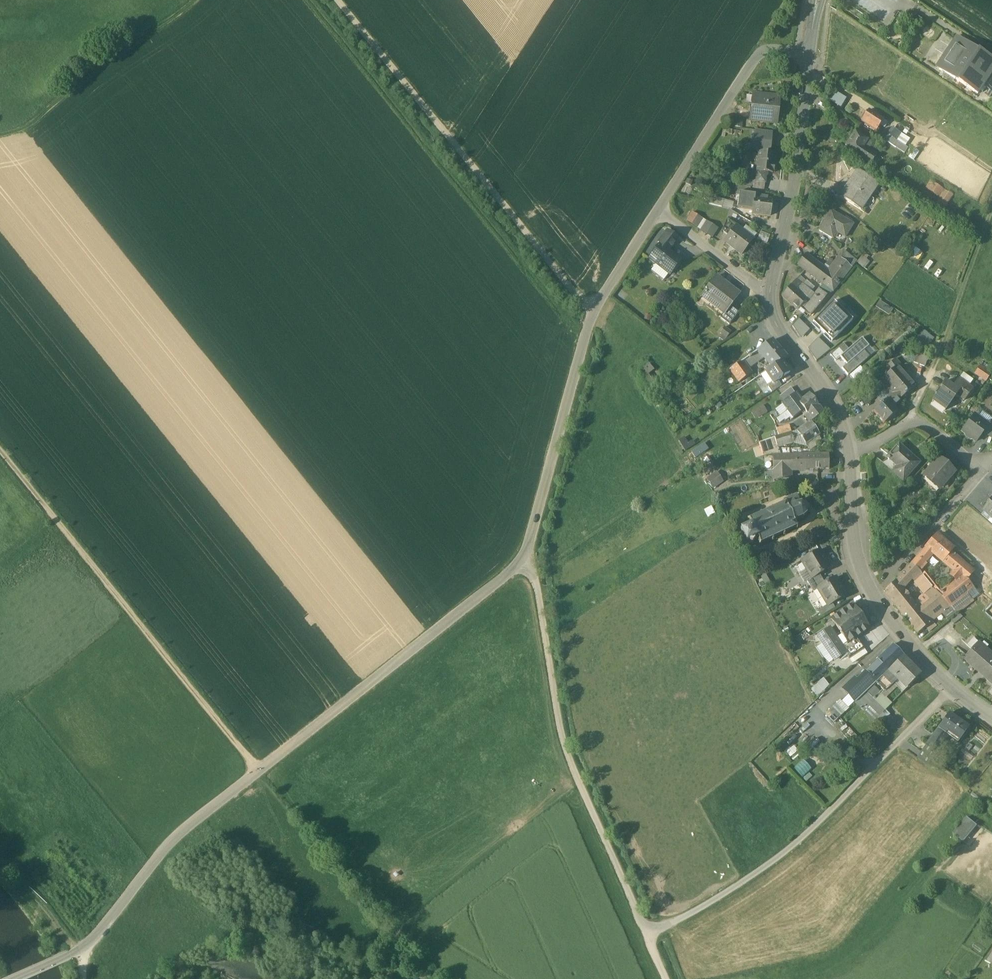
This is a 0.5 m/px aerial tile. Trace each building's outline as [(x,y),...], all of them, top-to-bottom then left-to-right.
[(922,18),(916,14),(912,20),(918,24),(922,18)] [(968,44),(959,39),(957,42),(954,40),(938,64),(941,66),(939,70),(955,80),(958,81),(978,51),(967,44),(968,44)] [(978,51),(958,81),(957,82),(977,95),(982,87),(985,89),(991,78),(991,60),(978,51)] [(779,98),(753,96),(751,113),(762,114),(777,115),(779,98)] [(883,120),(869,111),(865,115),(864,115),(861,120),(862,121),(861,122),(876,131),(883,120)] [(777,115),(762,114),(761,121),(776,122),(777,115)] [(743,121),(734,120),(733,127),(742,128),(743,121)] [(899,133),(893,128),(887,135),(894,140),(899,133)] [(759,153),(770,154),(772,133),(756,131),(754,150),(759,153)] [(868,140),(855,132),(845,146),(850,149),(848,152),(852,154),(854,152),(858,155),(862,148),(868,140)] [(907,149),(887,135),(884,140),(904,154),(907,149)] [(875,157),(862,148),(858,155),(871,163),(874,160),(875,157)] [(770,154),(759,153),(757,171),(765,172),(772,173),(773,172),(774,172),(775,165),(773,165),(775,155),(770,154)] [(858,170),(840,196),(864,213),(874,200),(870,197),(878,184),(858,170)] [(765,172),(757,171),(756,181),(765,182),(765,172)] [(756,181),(753,181),(752,188),(764,191),(765,182),(756,181)] [(953,195),(930,181),(926,188),(940,198),(937,203),(944,209),(953,195)] [(750,187),(737,184),(736,192),(739,193),(750,194),(750,187)] [(750,194),(739,193),(737,208),(752,210),(754,198),(755,198),(755,195),(750,194)] [(723,201),(709,196),(707,203),(722,207),(723,201)] [(764,202),(758,201),(758,198),(755,198),(754,198),(752,210),(752,214),(770,216),(772,200),(764,199),(764,202)] [(853,225),(831,211),(819,231),(832,239),(836,233),(845,238),(853,225)] [(702,219),(692,212),(686,221),(712,238),(718,229),(702,219)] [(736,226),(727,218),(722,231),(728,236),(736,226)] [(744,231),(736,226),(728,236),(724,242),(741,255),(752,240),(743,233),(744,231)] [(943,227),(938,235),(946,239),(950,231),(943,227)] [(677,239),(667,231),(658,242),(660,244),(669,250),(677,239)] [(770,236),(761,232),(758,240),(767,243),(770,236)] [(669,250),(660,244),(649,259),(656,265),(668,274),(670,275),(681,261),(668,251),(669,250)] [(855,262),(845,253),(840,259),(851,267),(855,262)] [(825,269),(805,254),(797,265),(816,279),(825,269)] [(858,263),(866,268),(870,261),(862,256),(858,263)] [(838,258),(828,271),(825,269),(816,279),(832,291),(851,267),(840,259),(838,258)] [(668,274),(656,265),(651,271),(664,281),(668,274)] [(739,293),(717,276),(702,296),(724,312),(724,313),(730,305),(739,293)] [(806,282),(799,276),(796,280),(803,286),(806,282)] [(803,286),(796,280),(781,296),(797,310),(806,299),(811,293),(803,286)] [(817,296),(812,291),(811,293),(806,299),(817,308),(821,303),(823,300),(817,296)] [(852,320),(833,303),(813,324),(832,341),(852,320)] [(877,310),(889,317),(893,310),(881,303),(877,310)] [(739,312),(730,305),(724,313),(724,312),(720,317),(729,324),(739,312)] [(808,331),(798,321),(792,327),(802,338),(808,331)] [(922,333),(915,342),(926,349),(932,340),(922,333)] [(849,349),(841,356),(847,364),(843,368),(849,375),(870,356),(865,350),(870,345),(863,337),(849,349)] [(787,358),(772,341),(758,351),(762,356),(773,368),(782,361),(787,358)] [(830,351),(818,341),(809,350),(817,362),(830,351)] [(844,343),(831,355),(836,360),(841,356),(849,349),(844,343)] [(723,362),(716,350),(711,353),(718,366),(723,362)] [(930,355),(917,350),(912,363),(925,367),(930,355)] [(758,351),(731,369),(740,382),(752,373),(748,366),(762,356),(758,351)] [(895,360),(886,367),(890,372),(897,368),(900,366),(895,360)] [(790,373),(782,361),(773,368),(765,373),(773,384),(778,381),(790,373)] [(636,372),(649,391),(658,385),(650,373),(654,370),(649,363),(636,372)] [(991,374),(980,367),(975,374),(986,381),(991,374)] [(897,368),(890,372),(878,383),(884,389),(887,393),(892,389),(895,393),(897,391),(903,398),(914,388),(897,368)] [(968,387),(973,381),(963,374),(959,380),(968,387)] [(873,386),(878,383),(873,376),(868,380),(873,386)] [(968,387),(959,380),(954,385),(968,395),(972,390),(968,387)] [(781,386),(778,381),(773,384),(769,388),(772,392),(781,386)] [(952,388),(945,382),(940,388),(941,389),(932,402),(945,411),(956,396),(964,401),(968,395),(954,385),(952,388)] [(884,389),(878,383),(873,386),(871,389),(876,395),(876,396),(884,389)] [(787,391),(780,396),(785,402),(795,394),(791,388),(787,391)] [(876,395),(871,389),(861,398),(866,404),(876,395)] [(895,393),(892,389),(887,393),(891,397),(887,400),(892,406),(902,398),(903,398),(897,391),(895,393)] [(785,402),(781,404),(787,411),(776,419),(780,423),(791,420),(804,410),(798,403),(800,401),(795,394),(785,402)] [(819,407),(809,394),(800,401),(798,403),(804,410),(808,416),(819,407)] [(887,400),(873,412),(884,424),(898,412),(892,406),(887,400)] [(752,411),(757,419),(768,412),(764,404),(752,411)] [(819,407),(808,416),(812,421),(823,412),(819,407)] [(988,425),(974,415),(962,432),(975,442),(984,431),(988,425)] [(984,431),(991,437),(991,420),(984,431)] [(811,421),(797,431),(805,443),(819,434),(811,421)] [(789,426),(777,429),(778,434),(779,437),(791,433),(789,426)] [(776,438),(759,443),(763,455),(773,455),(778,455),(777,446),(794,441),(791,433),(779,437),(776,438)] [(919,463),(899,446),(888,458),(900,469),(895,474),(903,481),(919,463)] [(778,455),(773,455),(774,481),(791,477),(790,468),(797,468),(797,470),(806,470),(806,454),(778,455)] [(829,454),(806,454),(806,470),(829,469),(829,454)] [(939,459),(922,478),(938,491),(954,472),(939,459)] [(718,471),(707,477),(713,488),(724,482),(718,471)] [(793,497),(783,501),(784,502),(784,504),(774,508),(773,506),(772,507),(773,509),(763,514),(762,512),(760,512),(761,514),(751,519),(748,518),(748,520),(750,521),(752,524),(750,525),(750,527),(741,531),(747,543),(750,542),(751,543),(753,543),(755,541),(755,539),(756,539),(756,540),(758,539),(760,542),(759,545),(761,546),(762,543),(772,538),(773,540),(775,539),(774,537),(784,533),(785,535),(786,534),(785,532),(796,527),(798,528),(799,526),(797,526),(795,523),(796,522),(796,521),(803,518),(803,519),(804,518),(804,517),(806,515),(807,516),(808,514),(807,514),(808,511),(809,511),(809,509),(807,509),(806,507),(807,506),(806,505),(805,506),(803,504),(803,503),(801,503),(801,504),(798,504),(798,503),(801,502),(798,495),(793,497)] [(952,549),(937,536),(926,548),(933,553),(942,561),(950,552),(952,549)] [(926,548),(911,564),(918,571),(933,553),(926,548)] [(820,550),(803,560),(813,577),(820,573),(830,567),(820,550)] [(972,571),(950,552),(942,561),(954,571),(950,576),(957,581),(962,576),(965,579),(972,571)] [(911,564),(904,572),(911,578),(912,577),(918,571),(911,564)] [(923,577),(918,571),(912,577),(913,578),(919,585),(925,580),(923,577)] [(896,581),(903,590),(913,578),(912,577),(911,578),(904,572),(896,581)] [(820,573),(813,577),(807,580),(811,586),(823,578),(820,573)] [(942,592),(927,573),(923,577),(925,580),(930,585),(938,596),(942,592)] [(957,581),(942,592),(938,596),(950,606),(974,587),(965,579),(962,576),(957,581)] [(826,583),(819,587),(820,588),(829,604),(830,605),(833,603),(847,594),(836,577),(826,583)] [(823,578),(811,586),(814,591),(820,588),(819,587),(826,583),(823,578)] [(903,590),(896,581),(885,593),(901,613),(914,603),(903,590)] [(938,596),(930,585),(923,590),(931,599),(919,610),(930,623),(950,606),(938,596)] [(820,588),(814,591),(824,607),(829,604),(820,588)] [(974,601),(967,593),(950,606),(956,614),(974,601)] [(833,603),(830,605),(829,604),(824,607),(819,610),(822,615),(836,607),(833,603)] [(914,603),(901,613),(917,633),(930,623),(919,610),(914,603)] [(852,605),(832,619),(842,634),(836,638),(830,628),(819,636),(835,660),(845,653),(841,648),(856,637),(869,629),(863,621),(866,619),(866,618),(862,613),(861,612),(859,614),(852,605)] [(958,613),(950,620),(954,625),(962,617),(958,613)] [(856,637),(841,648),(845,653),(849,658),(864,648),(856,637)] [(980,643),(967,658),(984,673),(983,675),(991,683),(991,653),(980,643)] [(865,671),(876,683),(903,656),(892,645),(865,671)] [(921,674),(903,656),(876,683),(885,692),(898,679),(907,688),(921,674)] [(876,683),(865,671),(856,679),(854,677),(842,689),(855,702),(876,683)] [(818,696),(830,685),(824,678),(811,689),(818,696)] [(837,703),(837,702),(825,714),(833,724),(849,709),(840,700),(837,703)] [(885,710),(876,700),(869,707),(879,716),(885,710)] [(968,728),(948,714),(938,729),(945,733),(957,743),(968,728)] [(945,733),(938,729),(926,746),(936,753),(943,743),(939,740),(945,733)] [(787,751),(791,757),(799,751),(795,746),(787,751)] [(967,817),(954,834),(961,840),(975,824),(967,817)]
